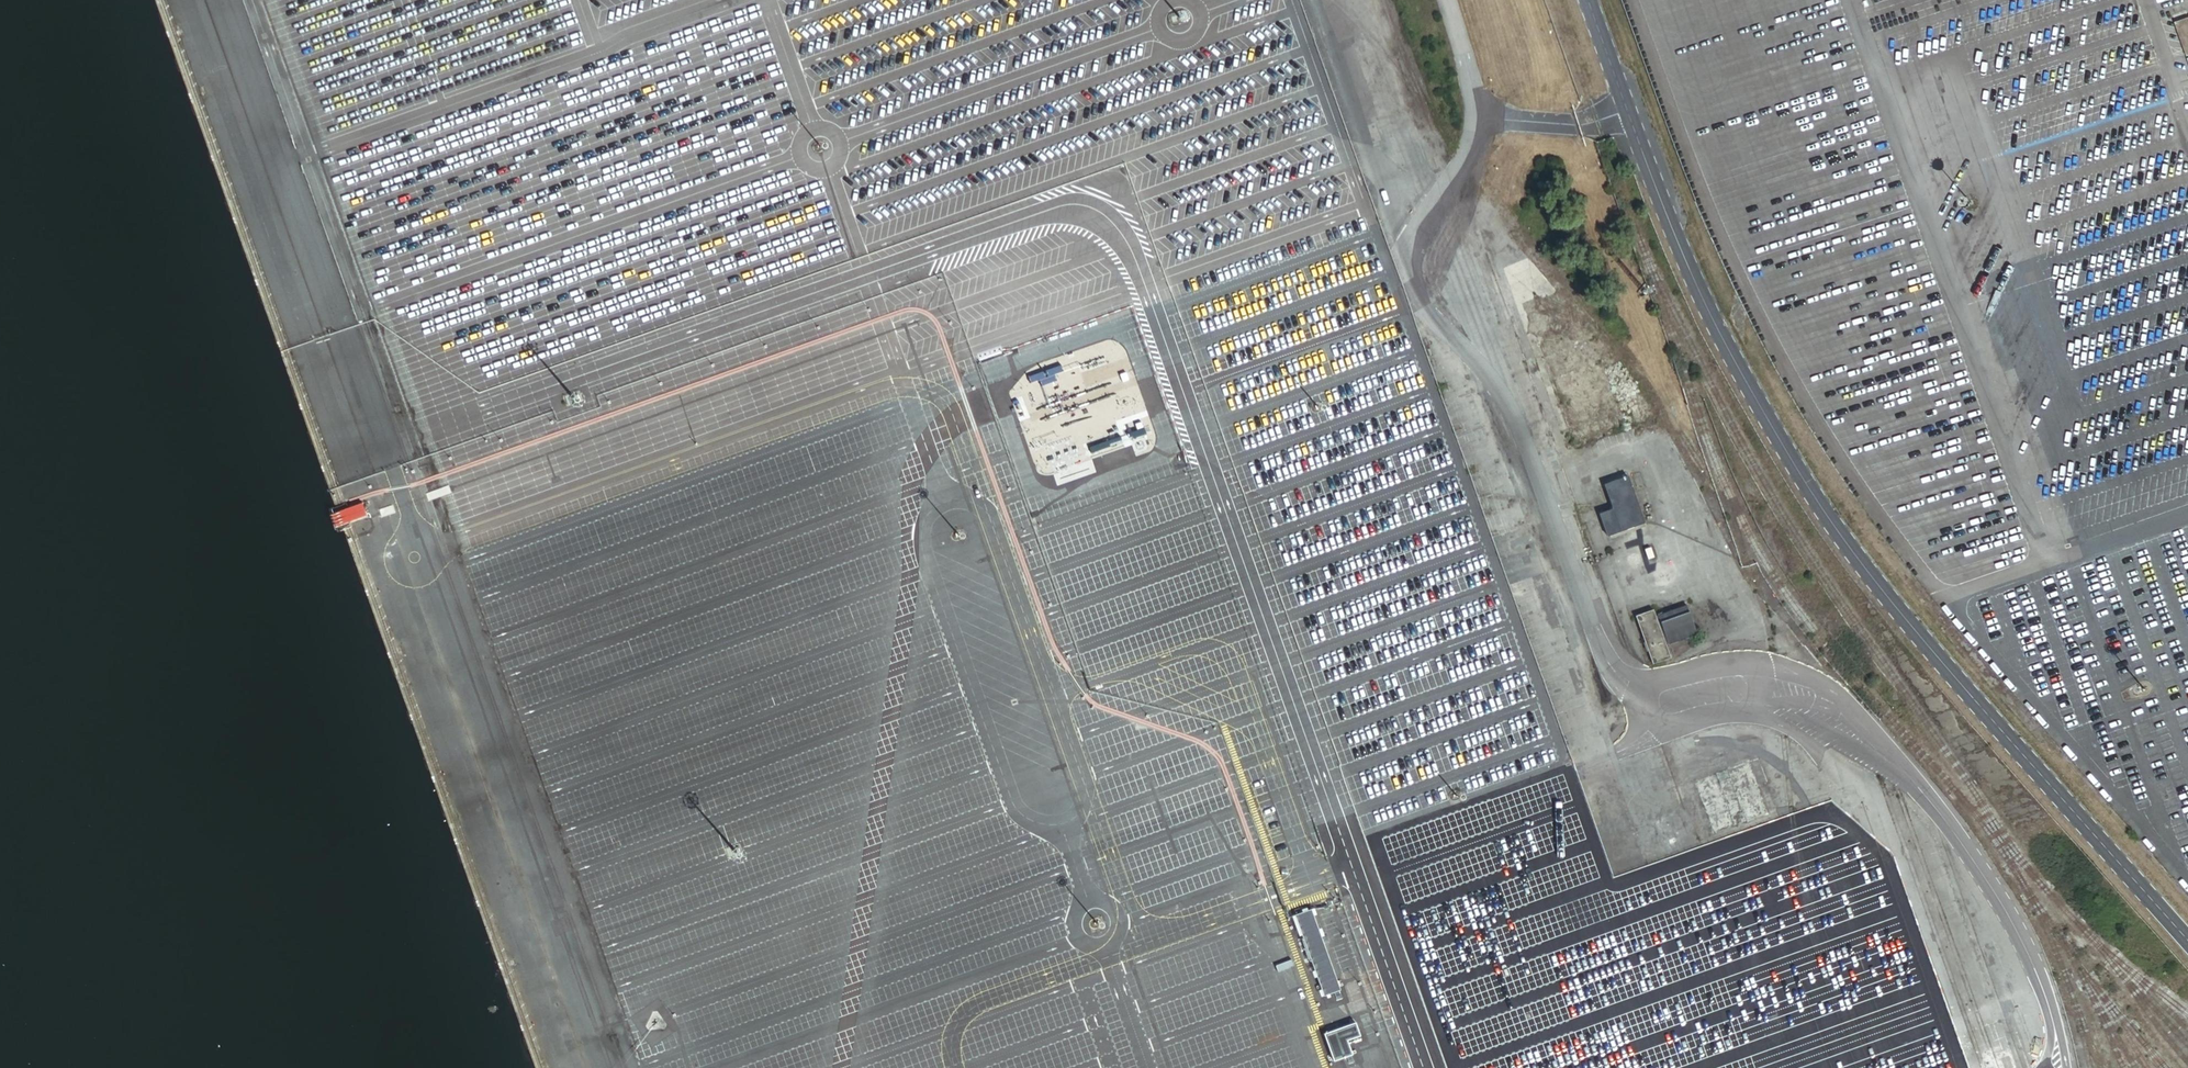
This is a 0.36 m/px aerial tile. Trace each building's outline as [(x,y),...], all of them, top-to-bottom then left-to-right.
[(2174,24),(2187,58),(2187,57),(2187,19),(2174,24)] [(1599,515),(1607,537),(1644,524),(1627,477),(1604,485),(1613,510),(1599,515)] [(1636,617),(1652,664),(1670,659),(1665,645),(1669,644),(1690,636),(1697,634),(1686,606),(1655,617),(1653,610),(1636,617)] [(1690,636),(1669,644),(1672,652),(1693,644),(1690,636)]
